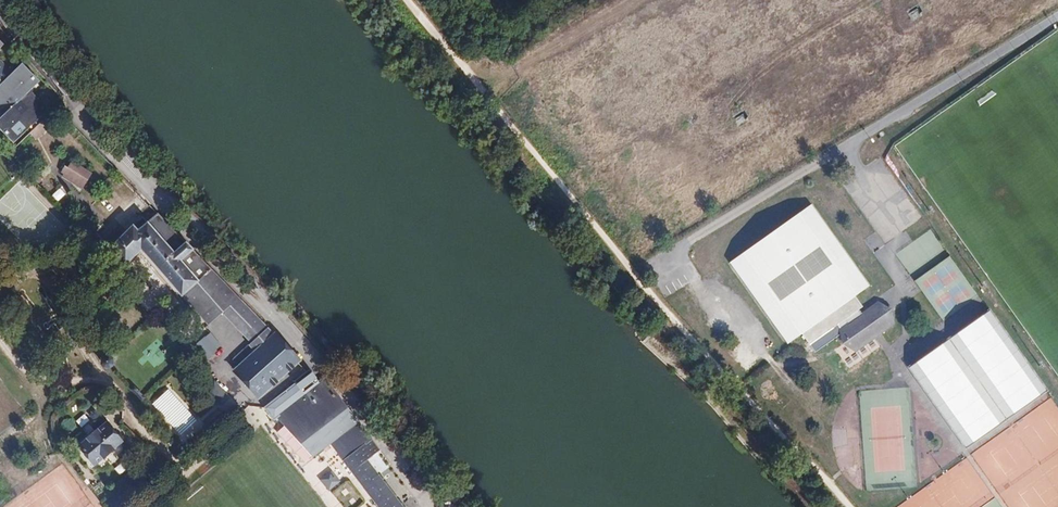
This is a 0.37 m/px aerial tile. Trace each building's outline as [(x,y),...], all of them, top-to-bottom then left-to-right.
[(908,13),(915,25),(928,17),(921,6),(908,13)] [(15,144),(51,110),(32,91),(41,82),(24,64),(15,73),(0,57),(0,111),(5,117),(0,121),(0,128),(15,144)] [(734,119),(740,129),(750,124),(743,113),(734,119)] [(75,162),(68,173),(87,184),(94,173),(75,162)] [(97,184),(90,196),(108,207),(115,194),(97,184)] [(784,344),(799,333),(837,306),(852,295),(866,284),(820,223),(808,205),(764,237),(767,241),(731,272),(760,312),(784,344)] [(215,268),(199,252),(160,213),(150,221),(146,216),(112,247),(127,264),(144,248),(184,294),(215,268)] [(767,241),(764,237),(726,265),(731,272),(767,241)] [(225,310),(242,296),(215,268),(184,294),(189,298),(211,322),(225,310)] [(799,333),(808,344),(817,338),(836,324),(842,331),(855,349),(865,342),(890,323),(887,320),(890,317),(891,311),(887,306),(880,305),(877,307),(875,304),(860,315),(855,309),(860,306),(852,295),(837,306),(799,333)] [(273,326),(242,296),(225,310),(254,343),(273,326)] [(987,307),(908,366),(966,444),(1046,386),(987,307)] [(817,338),(808,344),(813,352),(842,331),(836,324),(817,338)] [(260,349),(279,333),(273,326),(254,343),(260,349)] [(258,396),(308,354),(285,327),(279,333),(260,349),(240,366),(236,370),(248,384),(258,396)] [(204,358),(220,347),(210,332),(194,342),(204,358)] [(324,377),(318,381),(309,370),(295,382),(303,393),(299,396),(275,415),(313,457),(331,443),(379,506),(403,506),(367,460),(380,450),(324,377)] [(169,387),(151,406),(180,439),(199,422),(169,387)] [(275,415),(299,396),(292,388),(266,408),(273,416),(275,415)] [(102,418),(76,445),(96,469),(123,443),(102,418)] [(329,489),(339,481),(332,472),(322,480),(329,489)] [(333,494),(344,504),(355,492),(344,483),(333,494)]
